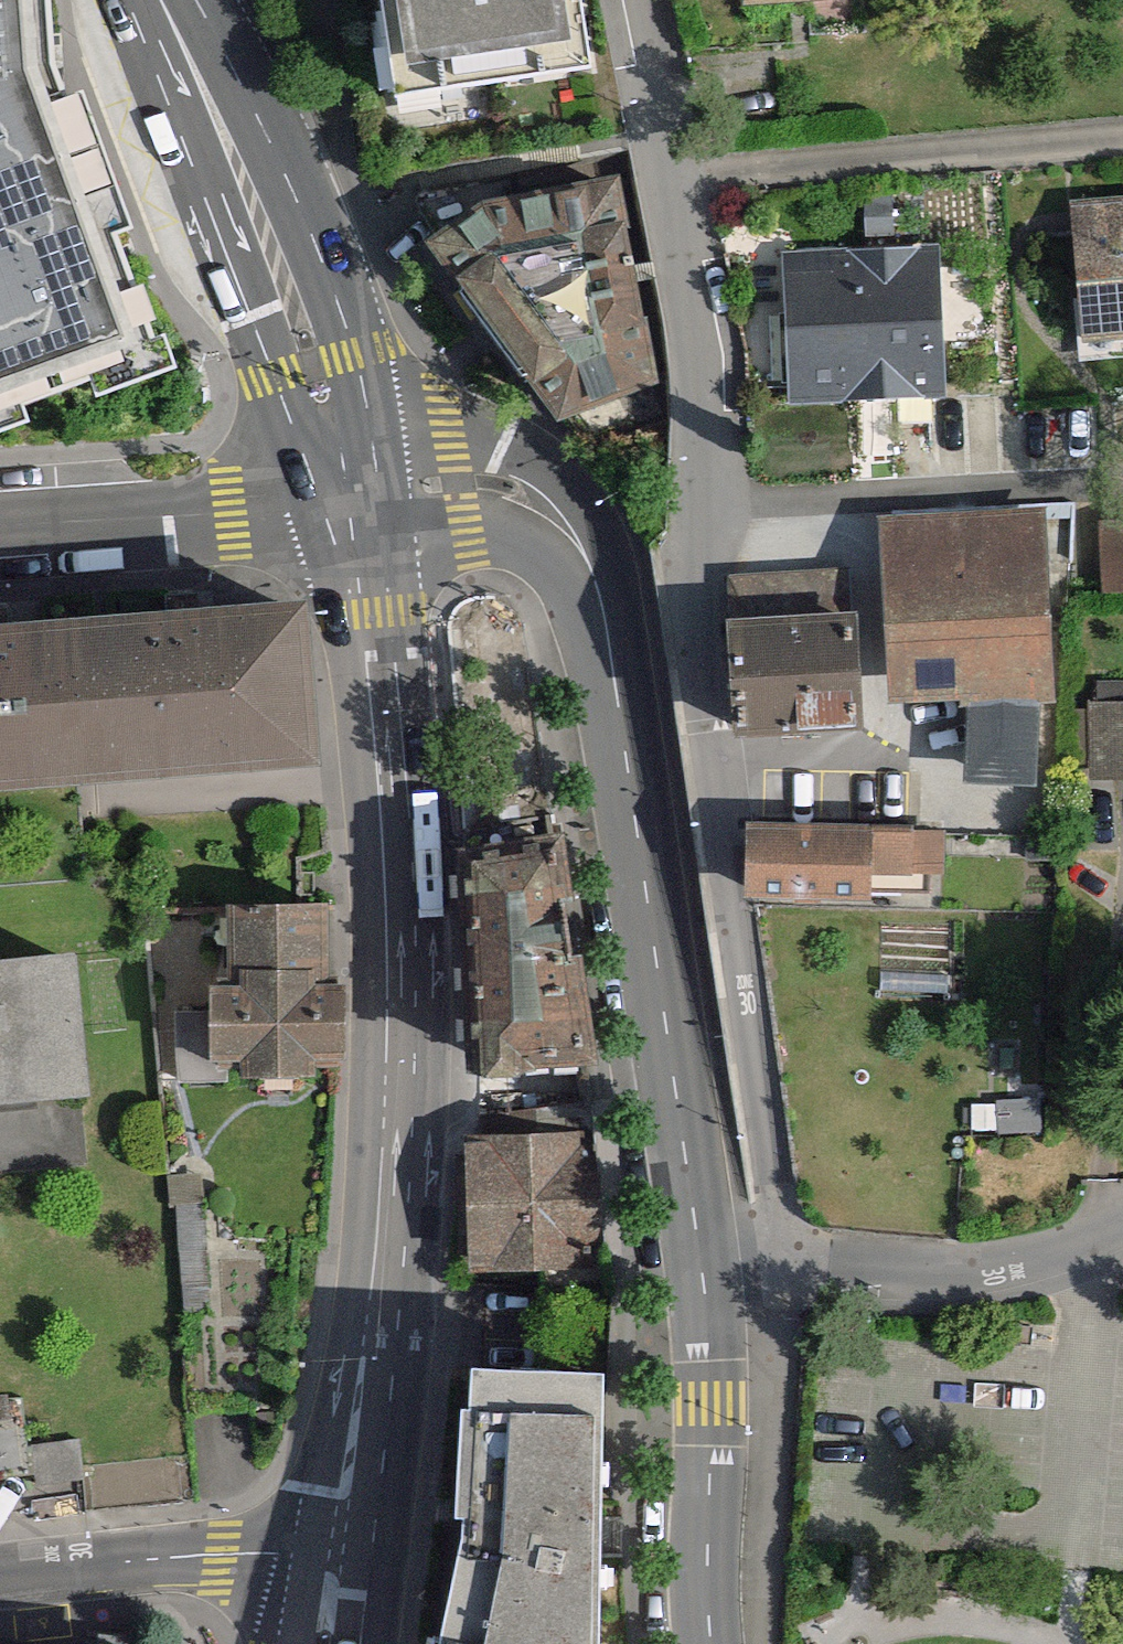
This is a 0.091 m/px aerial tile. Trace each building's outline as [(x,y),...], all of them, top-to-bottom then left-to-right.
[(154,368),(59,77),(51,0),(0,0),(0,421),(154,368)] [(398,122),(596,98),(584,0),(383,0),(398,122)] [(626,164),(387,203),(560,406),(665,370),(626,164)] [(1084,201),(1097,371),(1122,369),(1122,197),(1084,201)] [(792,254),(796,408),(949,404),(946,251),(792,254)] [(1049,512),(886,523),(899,706),(1062,695),(1049,512)] [(1106,524),(1108,611),(1122,610),(1122,523),(1106,524)] [(316,802),(291,613),(0,636),(0,830),(70,825),(316,802)] [(858,614),(737,618),(742,743),(863,738),(858,614)] [(1122,771),(1122,697),(1091,697),(1092,772),(1122,771)] [(765,826),(759,904),(949,918),(955,841),(765,826)] [(563,834),(468,847),(480,1074),(596,1064),(563,834)] [(330,902),(229,903),(229,987),(211,988),(211,1063),(330,1062),(330,902)] [(185,915),(188,977),(221,975),(218,913),(185,915)] [(0,941),(0,1085),(83,1077),(70,935),(0,941)] [(600,1148),(468,1147),(467,1281),(599,1282),(600,1148)] [(478,1495),(451,1643),(604,1643),(610,1357),(475,1344),(475,1379),(462,1382),(457,1498),(478,1495)] [(34,1487),(29,1434),(25,1395),(0,1397),(0,1490),(34,1487)] [(34,1487),(89,1484),(90,1434),(29,1434),(34,1487)]
